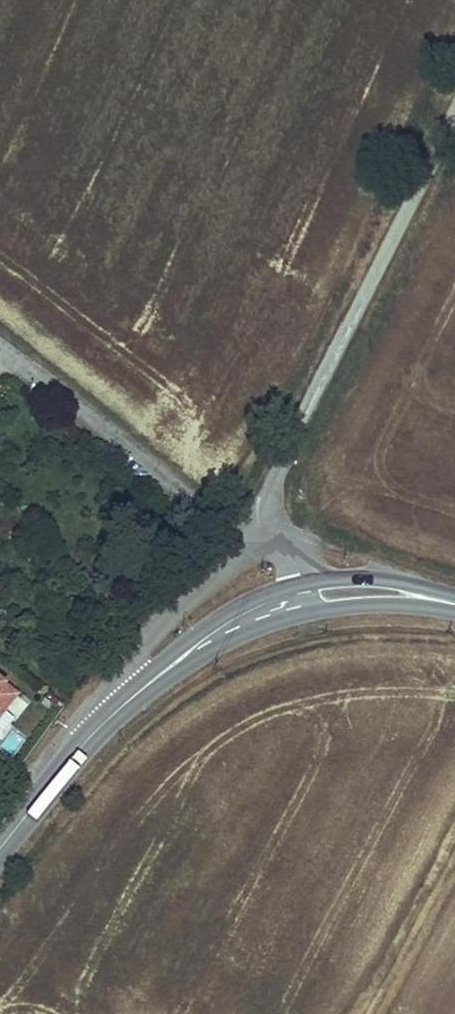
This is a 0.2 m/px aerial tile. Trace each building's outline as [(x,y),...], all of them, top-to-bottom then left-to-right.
[(9,704),(3,699),(12,688),(0,679),(0,716),(9,704)] [(12,688),(3,699),(9,704),(18,693),(12,688)]
